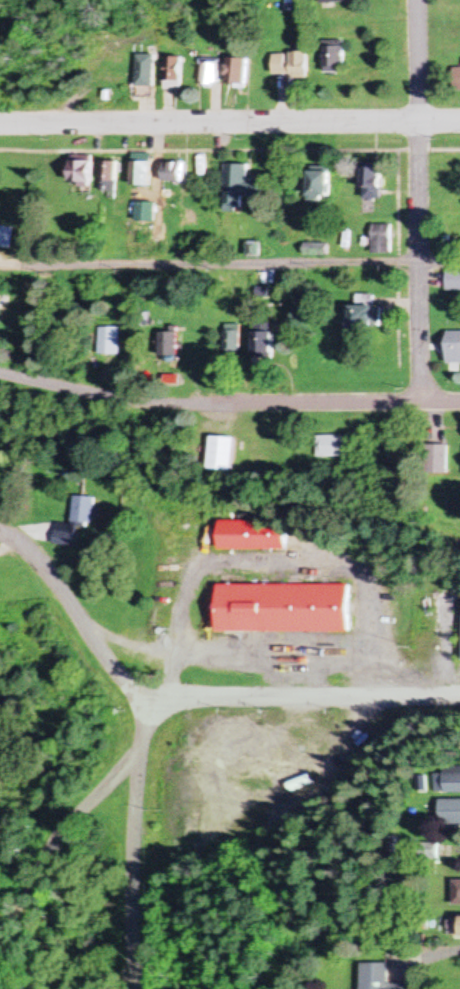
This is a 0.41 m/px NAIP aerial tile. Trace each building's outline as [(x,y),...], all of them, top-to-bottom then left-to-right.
[(325,74),(344,74),(344,42),(325,42),(325,74)] [(308,74),(308,53),(273,53),(273,74),(308,74)] [(154,57),(136,57),(136,95),(154,95),(154,57)] [(165,60),(165,88),(181,88),(181,60),(165,60)] [(226,84),(247,84),(247,61),(226,61),(226,84)] [(201,86),(217,86),(217,64),(201,64),(201,86)] [(92,160),(71,160),(71,184),(92,184),(92,160)] [(117,162),(103,162),(103,192),(117,192),(117,162)] [(152,185),(152,162),(133,162),(133,185),(152,185)] [(183,163),(164,163),(164,183),(183,183),(183,163)] [(225,212),(242,212),(242,197),(259,197),(259,181),(248,182),(248,165),(224,165),(225,212)] [(363,168),(363,199),(383,199),(383,168),(363,168)] [(331,171),(309,171),(309,198),(331,198),(331,171)] [(373,255),(392,255),(392,225),(373,225),(373,255)] [(448,271),(448,291),(459,291),(459,271),(448,271)] [(374,295),(352,295),(352,328),(383,328),(383,306),(374,306),(374,295)] [(272,358),(272,324),(253,324),(253,358),(272,358)] [(223,325),(223,356),(239,356),(239,325),(223,325)] [(97,357),(116,357),(116,327),(97,327),(97,357)] [(459,363),(459,331),(448,331),(448,363),(459,363)] [(177,332),(158,332),(158,357),(177,357),(177,332)] [(345,435),(319,435),(319,456),(345,456),(345,435)] [(209,471),(234,471),(234,437),(209,437),(209,471)] [(448,445),(427,445),(427,473),(448,473),(448,445)] [(71,523),(92,524),(92,497),(72,496),(71,523)] [(286,550),(286,522),(216,522),(216,550),(286,550)] [(51,543),(73,547),(77,527),(55,523),(51,543)] [(216,584),(216,632),(347,632),(348,584),(304,584),(304,585),(216,584)] [(446,767),(446,774),(437,774),(437,793),(459,793),(459,767),(446,767)] [(305,786),(304,778),(284,780),(285,788),(305,786)] [(459,823),(459,800),(440,800),(440,823),(459,823)] [(449,917),(449,937),(459,937),(459,917),(449,917)] [(412,986),(391,986),(391,965),(364,965),(364,988),(412,988),(412,986)]
